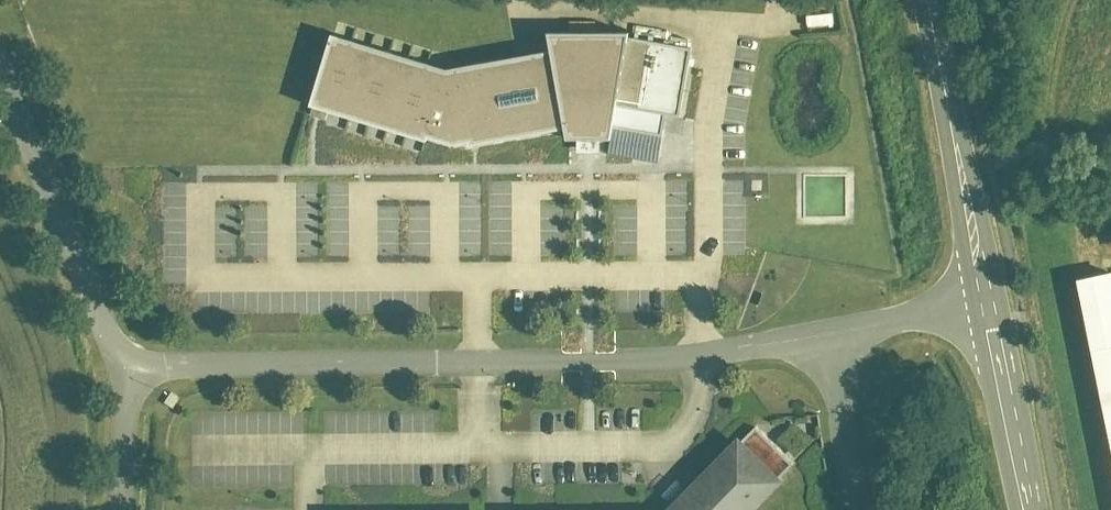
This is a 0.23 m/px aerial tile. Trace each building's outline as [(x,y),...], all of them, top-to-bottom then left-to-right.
[(319,69),(308,106),(449,148),(562,131),(564,142),(608,143),(612,130),(663,141),(666,118),(680,120),(693,51),(629,40),(628,35),(545,37),(548,55),(448,71),(331,34),(319,69)] [(1073,280),(1110,450),(1110,273),(1073,280)] [(762,431),(679,509),(768,509),(807,472),(762,431)]
